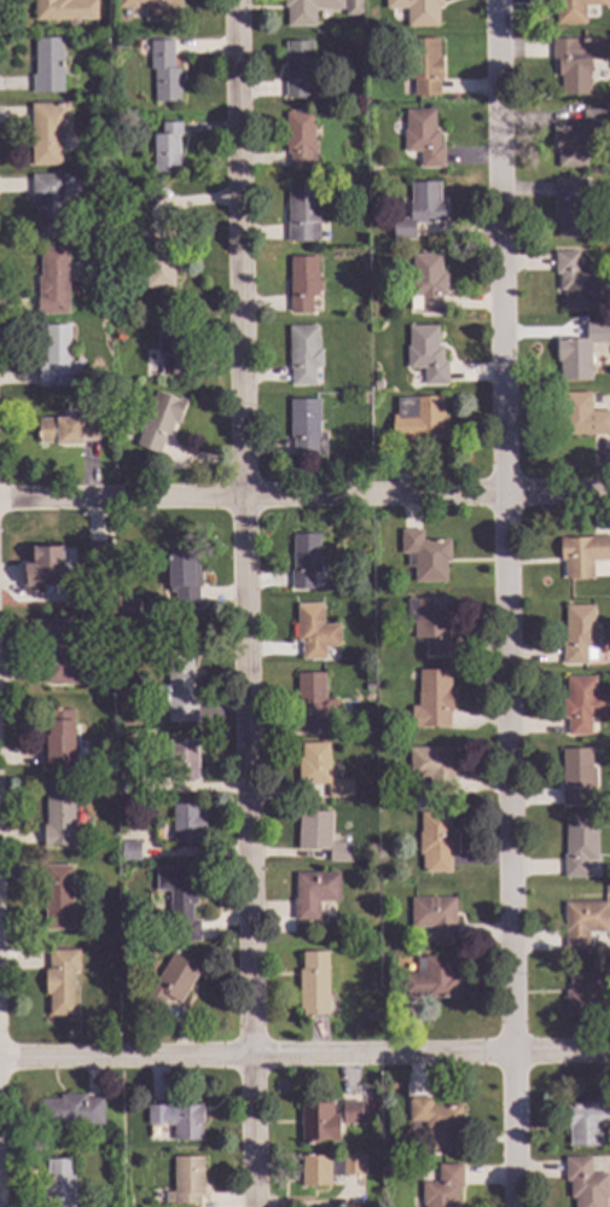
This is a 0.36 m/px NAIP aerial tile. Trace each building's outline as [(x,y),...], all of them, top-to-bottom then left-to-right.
[(34,21),(34,0),(95,0),(97,21),(34,21)] [(117,7),(117,0),(181,0),(181,7),(180,7),(180,19),(145,21),(144,2),(138,2),(138,7),(117,7)] [(283,6),(283,0),(343,0),(343,8),(323,8),(323,7),(314,7),(314,25),(286,25),(286,6),(283,6)] [(345,14),(345,0),(361,0),(361,14),(345,14)] [(385,8),(385,0),(442,0),(442,5),(438,5),(438,25),(407,27),(407,8),(385,8)] [(552,4),(552,0),(608,0),(608,5),(585,5),(585,23),(557,24),(557,4),(552,4)] [(406,39),(438,37),(438,56),(440,56),(441,82),(438,82),(438,95),(413,97),(413,79),(407,79),(406,39)] [(63,93),(31,94),(31,75),(34,75),(34,39),(62,39),(63,93)] [(603,58),(589,59),(589,94),(560,94),(560,75),(558,75),(558,69),(556,69),(556,58),(552,58),(551,39),(603,39),(603,58)] [(173,40),(173,68),(179,68),(180,101),(153,101),(153,68),(150,68),(150,40),(173,40)] [(313,76),(319,76),(320,98),(286,99),(285,41),(313,40),(313,76)] [(124,51),(112,51),(112,42),(124,42),(124,51)] [(69,134),(59,135),(59,167),(30,167),(30,105),(68,104),(69,134)] [(406,109),(435,109),(435,129),(438,129),(438,145),(443,145),(443,167),(420,167),(420,151),(403,151),(403,129),(406,129),(406,109)] [(605,129),(588,129),(588,146),(586,146),(586,167),(558,167),(557,146),(553,146),(553,126),(582,126),(582,109),(604,109),(605,129)] [(313,139),(314,139),(315,152),(310,152),(310,169),(289,169),(289,152),(285,152),(285,111),(312,111),(313,139)] [(181,134),(179,134),(180,172),(155,172),(153,134),(162,134),(162,122),(181,122),(181,134)] [(63,196),(62,196),(62,238),(36,238),(36,202),(30,202),(30,175),(63,175),(63,196)] [(440,201),(445,201),(445,222),(414,222),(414,239),(393,239),(393,216),(408,216),(408,201),(411,201),(411,181),(440,181),(440,201)] [(581,198),(587,198),(588,238),(556,238),(556,221),(553,221),(553,196),(556,196),(556,181),(581,181),(581,198)] [(287,184),(318,184),(318,240),(287,240),(287,184)] [(173,285),(146,286),(145,277),(138,277),(138,259),(145,259),(145,248),(152,248),(151,228),(172,228),(173,285)] [(66,314),(36,314),(36,294),(37,294),(37,277),(39,277),(39,248),(66,246),(66,314)] [(579,259),(583,259),(583,266),(579,266),(579,267),(594,267),(594,284),(603,284),(603,300),(593,300),(593,311),(564,311),(564,290),(559,290),(559,274),(554,274),(554,251),(579,251),(579,259)] [(412,253),(441,253),(441,273),(445,273),(446,296),(442,296),(442,313),(419,313),(418,309),(409,309),(409,289),(412,289),(412,253)] [(320,280),(320,291),(318,291),(318,296),(310,295),(310,312),(290,312),(290,256),(316,256),(316,280),(320,280)] [(184,373),(162,375),(162,358),(158,358),(157,320),(184,320),(184,373)] [(609,341),(592,341),(592,378),(560,378),(559,361),(556,361),(556,336),(565,336),(565,337),(586,337),(586,321),(609,321),(609,341)] [(318,348),(321,348),(323,366),(314,366),(314,384),(291,384),(291,367),(289,367),(287,325),(316,324),(318,348)] [(408,325),(438,324),(438,346),(442,346),(442,360),(447,360),(447,384),(424,384),(424,367),(407,367),(407,346),(409,346),(408,325)] [(68,387),(47,387),(47,389),(37,389),(37,362),(43,362),(43,325),(68,325),(68,387)] [(156,389),(179,399),(179,396),(187,399),(178,423),(174,420),(169,435),(165,434),(158,453),(135,445),(156,389)] [(591,411),(609,411),(609,435),(557,435),(557,412),(560,412),(560,391),(591,391),(591,411)] [(443,416),(447,416),(447,439),(393,440),(393,414),(397,414),(397,398),(443,398),(443,416)] [(318,433),(325,433),(325,455),(292,455),(292,436),(290,436),(289,399),(318,399),(318,433)] [(97,440),(81,441),(81,446),(56,446),(56,443),(37,443),(36,419),(95,418),(97,440)] [(422,540),(449,540),(449,561),(446,561),(446,581),(414,582),(414,565),(407,565),(407,553),(401,553),(401,529),(420,529),(422,540)] [(319,556),(321,556),(321,571),(314,571),(314,588),(291,590),(291,569),(294,569),(292,534),(319,533),(319,556)] [(609,561),(591,562),(591,579),(563,580),(563,561),(558,561),(558,540),(586,540),(586,534),(609,534),(609,561)] [(105,568),(86,568),(86,541),(105,541),(105,568)] [(64,562),(60,562),(60,602),(46,602),(46,598),(37,598),(36,542),(64,542),(64,562)] [(197,605),(174,605),(174,593),(167,593),(167,552),(196,551),(197,605)] [(447,616),(451,616),(452,637),(454,637),(454,654),(426,655),(426,638),(414,638),(414,622),(407,622),(406,599),(446,598),(447,616)] [(323,623),(339,623),(339,645),(324,646),(324,658),(301,658),(301,640),(297,640),(297,603),(323,603),(323,623)] [(593,622),(596,622),(596,648),(586,648),(586,666),(560,666),(560,643),(564,643),(564,607),(592,607),(593,622)] [(71,684),(43,684),(43,648),(37,648),(37,619),(70,619),(71,684)] [(192,694),(196,694),(196,721),(167,723),(167,702),(156,702),(155,686),(167,686),(167,657),(191,657),(192,694)] [(449,687),(452,687),(452,712),(451,712),(451,726),(411,726),(411,706),(418,706),(418,671),(449,669),(449,687)] [(324,701),(336,701),(336,714),(330,714),(331,733),(292,733),(292,713),(297,713),(296,674),(324,673),(324,701)] [(594,697),(603,697),(603,712),(594,712),(594,719),(589,719),(589,735),(567,735),(567,719),(562,719),(562,700),(565,700),(565,677),(594,677),(594,697)] [(72,762),(65,762),(65,767),(41,767),(41,729),(47,729),(47,712),(72,712),(72,762)] [(197,782),(169,782),(168,741),(197,741),(197,782)] [(301,743),(329,742),(330,779),(352,778),(353,796),(327,797),(327,783),(298,784),(297,756),(302,756),(301,743)] [(454,793),(430,793),(430,776),(409,776),(409,747),(454,747),(454,793)] [(589,767),(593,767),(593,788),(585,788),(585,806),(560,806),(560,788),(562,788),(560,750),(589,750),(589,767)] [(396,783),(387,784),(385,773),(396,773),(396,783)] [(72,789),(82,789),(82,805),(72,805),(72,847),(42,848),(42,826),(45,826),(45,788),(72,787),(72,789)] [(197,846),(172,846),(172,805),(197,805),(197,846)] [(298,809),(332,811),(331,842),(352,843),(352,860),(329,860),(330,849),(297,848),(298,809)] [(449,812),(449,832),(453,832),(454,854),(451,854),(451,872),(425,872),(425,869),(422,869),(422,855),(419,855),(419,832),(420,832),(420,812),(449,812)] [(596,861),(587,861),(587,878),(562,878),(562,855),(564,855),(564,816),(596,816),(596,861)] [(138,861),(120,861),(120,842),(139,842),(138,861)] [(71,930),(45,932),(45,911),(42,911),(42,866),(71,866),(71,930)] [(198,887),(196,887),(194,905),(191,905),(191,925),(168,925),(168,892),(155,892),(155,869),(198,867),(198,887)] [(339,901),(319,901),(319,919),(294,919),(294,899),(296,899),(296,872),(339,872),(339,901)] [(411,898),(454,898),(454,942),(431,942),(431,925),(411,925),(411,898)] [(608,933),(587,933),(587,948),(563,950),(563,903),(608,903),(608,933)] [(77,971),(72,971),(74,1016),(48,1016),(48,996),(45,996),(43,970),(47,970),(47,952),(77,951),(77,971)] [(327,1014),(302,1014),(302,1009),(298,1009),(300,969),(302,969),(302,951),(327,951),(327,1014)] [(199,970),(179,1004),(167,997),(157,1012),(138,1002),(149,983),(152,986),(173,953),(199,970)] [(452,974),(457,974),(457,997),(424,997),(424,996),(401,996),(401,973),(416,971),(416,956),(452,956),(452,974)] [(602,991),(609,991),(609,1017),(603,1017),(602,1015),(565,1015),(565,991),(569,991),(569,973),(602,973),(602,991)] [(377,1022),(364,1022),(364,1012),(377,1012),(377,1022)] [(86,1099),(103,1099),(103,1126),(41,1126),(41,1099),(59,1099),(59,1095),(86,1095),(86,1099)] [(594,1098),(609,1097),(609,1119),(599,1119),(599,1147),(568,1147),(568,1130),(565,1130),(565,1104),(594,1104),(594,1098)] [(430,1107),(460,1107),(460,1128),(457,1128),(457,1149),(426,1150),(426,1130),(424,1130),(424,1122),(408,1122),(408,1098),(430,1098),(430,1107)] [(360,1125),(339,1125),(339,1143),(316,1142),(316,1144),(300,1144),(301,1103),(331,1103),(331,1115),(338,1115),(338,1116),(341,1116),(341,1103),(360,1103),(360,1125)] [(202,1128),(201,1128),(201,1142),(173,1142),(173,1125),(146,1125),(146,1107),(167,1106),(167,1110),(172,1110),(172,1106),(202,1106),(202,1128)] [(362,1177),(330,1177),(330,1186),(301,1186),(301,1157),(330,1157),(330,1161),(339,1161),(339,1155),(362,1155),(362,1177)] [(202,1195),(198,1195),(198,1205),(173,1205),(173,1203),(164,1203),(164,1191),(173,1191),(173,1157),(202,1157),(202,1195)] [(604,1199),(604,1206),(573,1206),(573,1199),(569,1199),(569,1182),(564,1182),(564,1157),(589,1157),(589,1174),(606,1174),(606,1199),(604,1199)] [(72,1160),(72,1206),(47,1206),(47,1199),(42,1199),(42,1176),(46,1176),(46,1160),(72,1160)] [(453,1205),(453,1206),(423,1206),(420,1206),(420,1183),(436,1183),(436,1165),(460,1165),(460,1189),(457,1189),(457,1205),(453,1205)]
